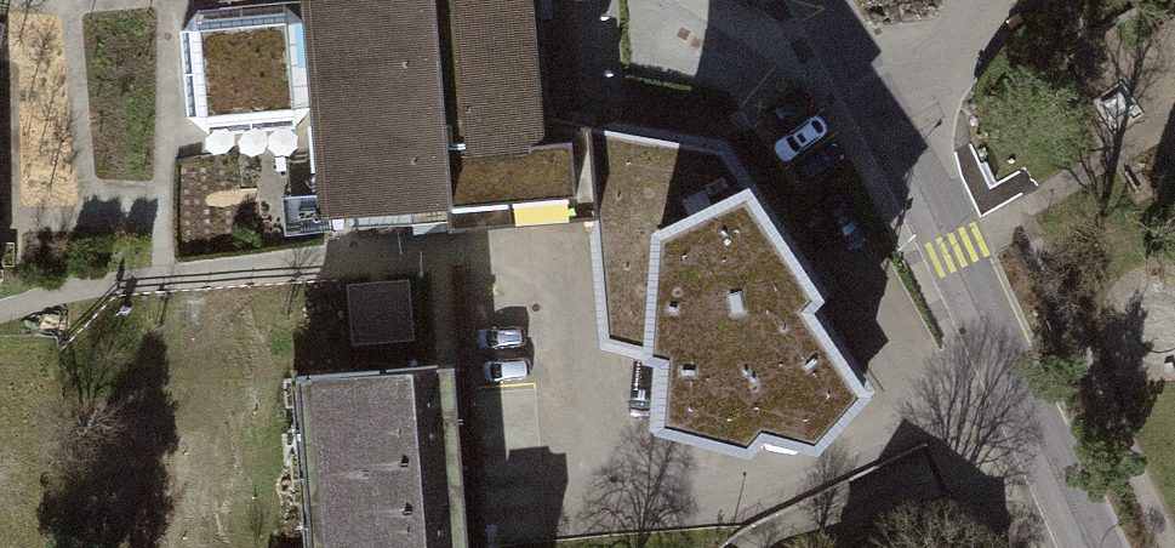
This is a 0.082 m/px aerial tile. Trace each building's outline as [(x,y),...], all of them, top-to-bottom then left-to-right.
[(303,19),(282,4),(197,13),(184,29),(191,118),(206,133),(295,126),(309,108),(319,215),(442,205),(446,230),(590,217),(584,126),(552,120),(541,0),(301,0),(303,19)] [(584,126),(590,217),(599,348),(654,361),(649,427),(755,453),(769,440),(821,451),(874,389),(816,303),(830,292),(724,141),(611,116),(584,126)] [(357,344),(419,341),(415,281),(354,284),(357,344)] [(453,371),(446,371),(295,379),(309,547),(468,547),(453,371)]
